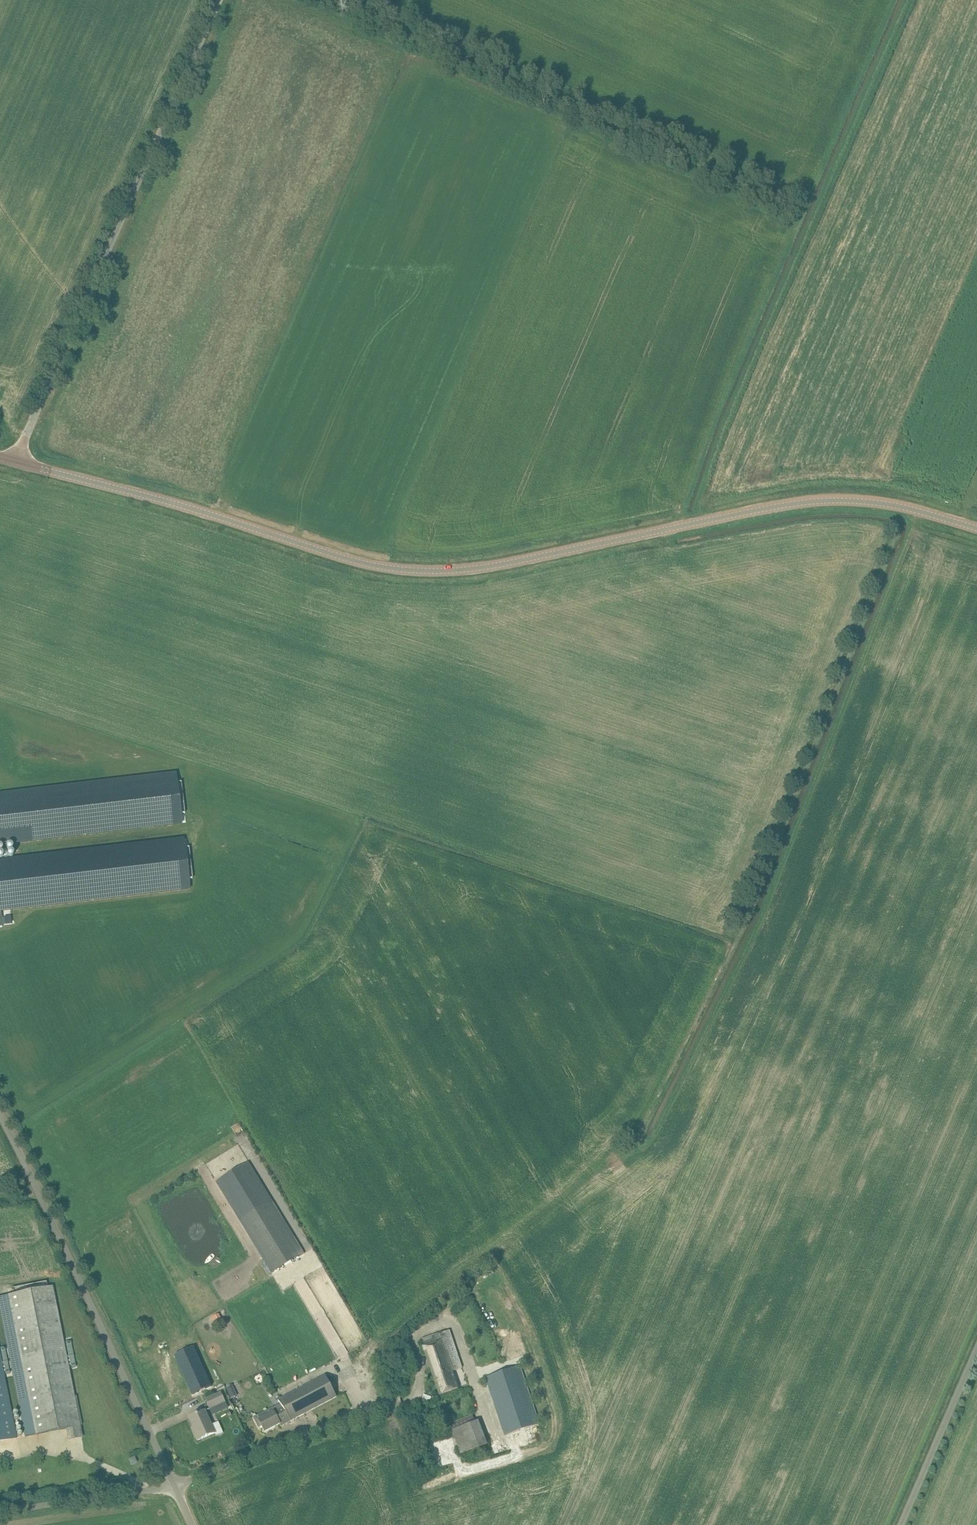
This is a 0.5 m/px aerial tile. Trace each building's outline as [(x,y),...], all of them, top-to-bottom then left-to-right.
[(0,794),(0,844),(182,823),(181,814),(185,813),(181,782),(177,782),(176,773),(0,794)] [(2,927),(1,910),(190,889),(189,879),(193,879),(189,847),(185,848),(184,839),(0,861),(0,927),(2,927)] [(216,1181),(272,1274),(304,1254),(249,1162),(216,1181)] [(36,1434),(37,1434),(67,1428),(69,1440),(70,1440),(70,1439),(81,1437),(82,1437),(52,1286),(51,1286),(48,1287),(46,1281),(12,1288),(13,1294),(9,1295),(36,1434)] [(220,1313),(212,1316),(215,1324),(223,1321),(220,1313)] [(462,1368),(448,1331),(431,1337),(421,1340),(440,1395),(449,1391),(459,1388),(453,1371),(462,1368)] [(194,1349),(175,1357),(193,1396),(211,1387),(194,1349)] [(17,1438),(17,1437),(14,1438),(0,1365),(0,1441),(17,1438)] [(538,1424),(519,1366),(485,1378),(505,1435),(538,1424)] [(259,1428),(262,1426),(265,1432),(280,1424),(281,1426),(337,1397),(325,1375),(278,1400),(280,1404),(254,1418),(259,1428)] [(225,1402),(221,1393),(206,1399),(210,1408),(225,1402)] [(192,1408),(195,1414),(204,1410),(201,1404),(192,1408)] [(211,1425),(205,1411),(190,1417),(196,1432),(195,1432),(198,1440),(215,1432),(212,1425),(211,1425)] [(453,1429),(452,1430),(461,1454),(470,1451),(486,1445),(477,1420),(475,1421),(473,1414),(451,1423),(453,1429)]
